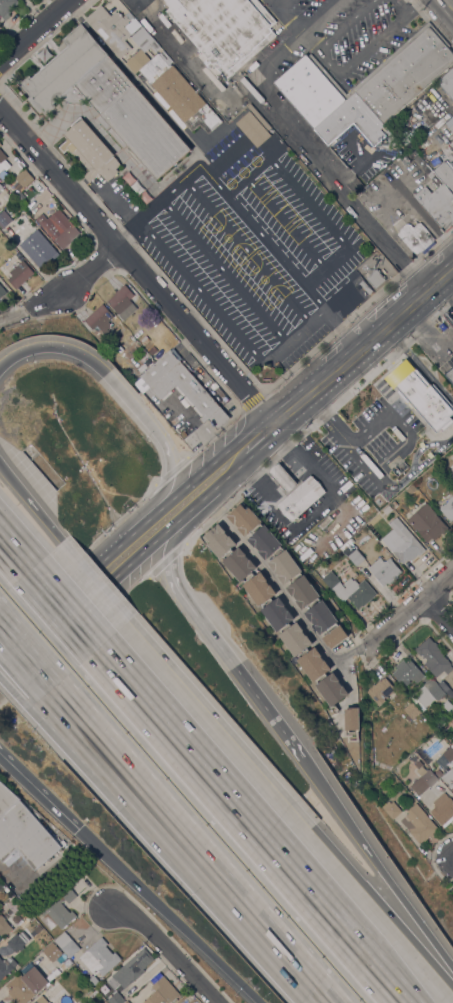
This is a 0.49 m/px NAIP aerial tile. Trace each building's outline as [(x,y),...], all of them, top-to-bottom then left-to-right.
[(5,21),(0,15),(0,0),(17,0),(19,2),(12,9),(13,10),(8,14),(10,16),(5,21)] [(169,7),(163,0),(259,0),(277,21),(270,28),(276,35),(226,80),(165,11),(169,7)] [(129,11),(134,17),(133,18),(135,17),(141,25),(140,26),(124,40),(132,48),(120,58),(104,40),(97,31),(96,31),(84,19),(101,4),(110,15),(115,11),(116,12),(118,11),(123,16),(128,12),(129,11)] [(448,48),(452,54),(452,63),(383,125),(355,93),(351,89),(429,21),(450,46),(448,48)] [(60,98),(54,103),(56,106),(48,113),(21,82),(29,75),(32,78),(60,52),(56,48),(63,42),(61,40),(80,23),(108,55),(60,98)] [(144,52),(130,36),(142,26),(161,47),(155,52),(150,47),(144,52)] [(162,51),(163,50),(173,61),(172,62),(169,64),(171,66),(173,64),(222,122),(208,134),(200,124),(191,132),(138,70),(134,73),(124,62),(140,48),(150,60),(158,53),(159,53),(162,51)] [(273,84),(306,55),(307,56),(310,53),(346,94),(351,89),(355,93),(314,130),(273,84)] [(191,150),(158,180),(127,145),(123,148),(96,118),(101,114),(87,99),(85,101),(82,103),(78,104),(73,104),(70,103),(65,102),(62,100),(60,98),(108,55),(191,150)] [(437,82),(452,68),(452,100),(437,82)] [(355,93),(383,125),(398,142),(392,147),(384,138),(374,147),(353,123),(328,145),(314,130),(355,93)] [(271,135),(256,148),(235,123),(249,110),(271,135)] [(443,123),(452,135),(452,115),(443,123)] [(115,168),(118,172),(107,181),(100,173),(89,183),(83,176),(89,171),(73,152),(72,154),(68,149),(63,153),(58,147),(68,138),(65,134),(72,128),(70,125),(81,116),(114,155),(113,156),(120,164),(115,168)] [(450,193),(452,196),(452,224),(444,231),(413,196),(425,186),(431,193),(438,187),(406,151),(410,147),(432,171),(450,193)] [(2,167),(0,169),(0,149),(7,157),(5,159),(10,165),(5,170),(2,167)] [(444,160),(452,170),(452,190),(450,193),(432,171),(444,160)] [(14,177),(24,168),(33,179),(23,188),(22,186),(17,190),(12,185),(17,181),(14,177)] [(2,196),(6,192),(10,197),(6,201),(2,196)] [(34,219),(42,213),(47,219),(58,208),(80,232),(71,240),(72,241),(62,249),(57,243),(56,244),(34,219)] [(2,229),(0,227),(0,212),(3,209),(12,220),(2,229)] [(400,228),(405,224),(407,223),(408,224),(409,224),(414,219),(418,223),(419,223),(420,223),(422,224),(433,237),(434,239),(434,240),(433,241),(435,243),(423,254),(421,251),(420,252),(419,252),(416,254),(411,250),(397,234),(400,231),(400,230),(400,229),(400,228)] [(59,254),(41,271),(18,245),(37,229),(59,254)] [(22,260),(34,273),(16,289),(7,279),(11,275),(8,272),(22,260)] [(366,278),(376,269),(385,279),(375,288),(366,278)] [(372,291),(369,294),(359,283),(362,280),(372,291)] [(106,301),(115,294),(114,293),(124,284),(134,295),(129,300),(137,309),(123,321),(106,301)] [(113,317),(108,321),(112,326),(103,334),(96,326),(92,330),(83,320),(102,303),(113,317)] [(150,340),(143,345),(139,341),(145,335),(150,340)] [(153,345),(157,350),(152,355),(147,351),(153,345)] [(142,393),(134,383),(141,377),(140,376),(170,350),(230,418),(218,430),(208,419),(203,423),(199,419),(203,415),(176,385),(160,399),(149,387),(142,393)] [(439,367),(452,354),(452,385),(443,375),(444,374),(439,367)] [(407,358),(452,410),(452,416),(451,418),(452,420),(436,435),(385,378),(407,358)] [(143,363),(147,368),(141,374),(137,369),(143,363)] [(268,471),(278,462),(297,484),(287,493),(268,471)] [(310,474),(319,482),(325,492),(291,521),(283,514),(277,504),(310,474)] [(416,489),(410,494),(406,490),(412,484),(416,489)] [(452,495),(452,496),(452,518),(450,521),(439,509),(440,508),(439,507),(442,504),(443,505),(448,501),(447,500),(452,495)] [(394,500),(398,505),(394,508),(390,503),(394,500)] [(436,513),(435,514),(449,529),(443,534),(442,533),(433,540),(432,538),(427,542),(416,530),(416,531),(406,520),(426,502),(436,513)] [(262,521),(245,536),(238,528),(239,527),(235,523),(234,524),(227,516),(241,503),(246,509),(249,506),(262,521)] [(386,515),(382,510),(388,505),(392,510),(386,515)] [(426,550),(419,556),(418,554),(410,561),(408,559),(403,564),(381,539),(392,529),(388,524),(396,516),(426,550)] [(206,544),(210,541),(205,535),(219,523),(226,531),(225,532),(228,536),(230,535),(237,544),(220,559),(206,544)] [(283,544),(265,560),(258,552),(259,551),(256,546),(255,547),(247,539),(265,524),(283,544)] [(349,538),(352,542),(342,551),(339,547),(349,538)] [(222,561),(239,546),(246,554),(245,555),(249,559),(250,558),(258,567),(240,582),(222,561)] [(347,556),(356,548),(365,558),(356,566),(347,556)] [(302,571),(284,584),(277,576),(279,575),(275,570),(274,571),(268,562),(286,549),(302,571)] [(380,557),(384,562),(390,557),(392,559),(391,560),(401,572),(396,576),(397,577),(389,584),(387,583),(384,586),(367,568),(380,557)] [(331,589),(330,589),(321,579),(331,570),(339,581),(344,588),(345,587),(343,584),(351,578),(353,580),(354,579),(358,584),(364,579),(376,594),(371,599),(372,601),(369,603),(368,601),(362,606),(361,605),(357,609),(347,597),(342,602),(331,589)] [(242,585),(261,571),(267,580),(266,581),(269,585),(270,584),(277,593),(258,607),(242,585)] [(321,596),(302,610),(296,601),(297,600),(293,595),(292,596),(286,587),(304,574),(321,596)] [(260,609),(279,596),(285,605),(284,606),(287,610),(289,609),(295,619),(277,632),(260,609)] [(339,621),(320,634),(314,626),(315,625),(312,620),(311,621),(304,612),(323,599),(339,621)] [(278,635),(297,621),(304,630),(302,631),(305,636),(307,635),(313,644),(295,657),(278,635)] [(340,624),(349,636),(332,649),(329,645),(328,646),(322,637),(340,624)] [(429,637),(434,642),(434,641),(437,644),(436,645),(441,651),(440,652),(451,664),(450,665),(452,669),(447,674),(444,670),(436,677),(424,663),(427,660),(425,657),(423,659),(422,657),(423,656),(422,654),(420,656),(414,649),(429,637)] [(325,660),(331,669),(313,682),(308,675),(297,660),(315,646),(322,656),(321,656),(324,660),(325,660)] [(425,676),(416,683),(413,679),(412,680),(410,679),(409,680),(410,682),(404,688),(392,674),(397,669),(395,666),(403,659),(406,662),(410,659),(425,676)] [(333,672),(339,680),(339,681),(342,686),(343,685),(349,694),(335,704),(336,706),(332,708),(315,685),(333,672)] [(376,704),(377,704),(366,692),(372,687),(371,686),(373,684),(374,685),(380,680),(380,681),(385,677),(395,689),(393,691),(394,692),(390,695),(389,694),(387,696),(388,698),(387,699),(385,697),(384,699),(385,700),(378,706),(376,704)] [(446,693),(437,701),(435,699),(425,708),(413,694),(423,685),(431,677),(437,684),(446,693)] [(442,680),(452,693),(452,697),(451,699),(446,693),(437,684),(442,680)] [(447,700),(452,706),(452,710),(450,713),(441,705),(447,700)] [(402,709),(411,702),(420,712),(411,719),(402,709)] [(344,709),(351,709),(351,707),(359,707),(360,729),(359,729),(359,731),(356,731),(356,730),(345,730),(344,709)] [(450,746),(452,749),(452,762),(451,764),(447,759),(440,766),(435,761),(443,754),(442,754),(450,746)] [(430,787),(430,786),(419,796),(410,786),(421,776),(416,771),(418,769),(414,764),(418,760),(423,765),(421,766),(427,771),(429,769),(438,780),(430,787)] [(452,767),(452,768),(452,790),(452,791),(441,777),(452,767)] [(438,777),(434,773),(438,769),(443,773),(438,777)] [(20,800),(0,818),(0,782),(20,800)] [(449,797),(452,801),(452,820),(444,827),(442,825),(442,826),(429,811),(435,806),(432,802),(444,792),(449,797)] [(3,862),(0,859),(0,818),(20,800),(61,847),(34,870),(24,858),(22,860),(17,854),(18,854),(15,851),(3,862)] [(381,807),(388,801),(390,803),(393,801),(402,811),(392,819),(381,807)] [(76,916),(74,917),(75,919),(72,921),(71,920),(67,924),(68,925),(64,928),(63,927),(61,929),(57,924),(50,930),(40,919),(44,916),(38,910),(58,892),(59,893),(68,885),(77,896),(68,903),(65,899),(61,903),(69,913),(72,911),(76,916)] [(25,908),(32,915),(30,916),(28,918),(27,917),(25,919),(20,912),(24,909),(25,908)] [(3,938),(0,935),(0,913),(5,919),(4,920),(13,929),(3,938)] [(34,926),(28,918),(30,916),(32,915),(38,922),(37,923),(34,926)] [(22,946),(24,948),(20,951),(19,949),(15,952),(6,942),(16,933),(17,934),(22,930),(30,939),(22,946)] [(54,941),(65,932),(80,949),(69,958),(54,941)] [(101,937),(107,944),(105,946),(112,954),(115,952),(121,959),(102,976),(98,972),(94,976),(78,958),(101,937)] [(52,962),(42,951),(53,942),(62,953),(52,962)] [(114,979),(111,976),(143,947),(154,959),(143,969),(144,971),(143,973),(133,982),(132,981),(124,988),(115,978),(114,979)] [(6,960),(10,957),(17,964),(14,968),(6,960)] [(2,978),(0,980),(0,959),(3,962),(6,960),(13,969),(5,975),(6,977),(3,979),(2,978)] [(44,986),(25,1002),(17,1002),(8,992),(10,991),(5,986),(19,973),(22,977),(30,970),(32,973),(37,968),(46,979),(41,983),(44,986)] [(179,994),(169,1002),(141,1002),(155,991),(151,986),(153,984),(151,982),(161,974),(163,976),(179,994)] [(93,975),(99,981),(95,986),(88,979),(93,975)] [(125,1001),(122,1002),(110,1002),(107,1000),(117,991),(125,1001)] [(42,995),(49,1002),(33,1002),(42,995)]
